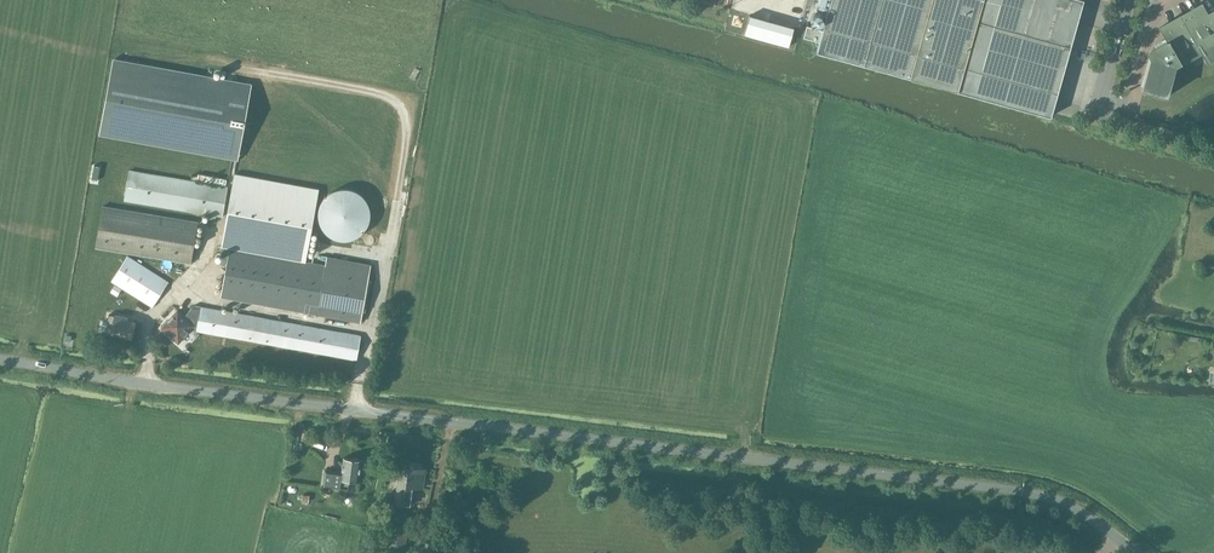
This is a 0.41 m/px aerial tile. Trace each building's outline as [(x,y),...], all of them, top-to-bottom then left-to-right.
[(804,37),(820,41),(818,49),(1052,114),(1052,112),(1058,93),(1071,45),(1077,22),(1084,0),(831,0),(823,31),(807,26),(804,37)] [(1143,93),(1145,87),(1165,93),(1163,98),(1165,99),(1175,64),(1179,62),(1180,63),(1181,62),(1201,51),(1207,62),(1208,61),(1213,57),(1213,14),(1210,16),(1203,3),(1202,4),(1203,6),(1183,17),(1182,15),(1182,16),(1181,16),(1182,18),(1162,29),(1161,27),(1160,28),(1167,40),(1158,45),(1158,46),(1154,48),(1142,92),(1143,93)] [(794,28),(750,15),(744,34),(789,46),(794,28)] [(100,134),(237,160),(251,84),(114,59),(100,134)] [(216,216),(223,217),(228,188),(132,173),(127,202),(209,215),(208,218),(216,220),(216,216)] [(220,245),(230,247),(306,261),(319,189),(234,173),(220,245)] [(319,212),(318,214),(319,216),(319,218),(319,221),(320,223),(321,225),(322,227),(323,229),(324,230),(326,232),(327,234),(329,235),(331,236),(333,237),(335,238),(337,239),(339,240),(341,240),(344,240),(346,240),(348,240),(350,240),(352,239),(354,238),(356,237),(358,236),(360,235),(362,234),(364,232),(365,230),(366,229),(368,227),(369,225),(369,223),(370,221),(370,218),(371,216),(371,214),(371,212),(370,210),(370,207),(369,205),(369,203),(368,201),(366,199),(365,198),(364,196),(362,194),(360,193),(358,192),(356,191),(354,190),(352,189),(350,188),(348,188),(346,188),(344,188),(341,188),(339,188),(337,189),(335,190),(333,191),(331,192),(329,193),(327,194),(326,196),(324,198),(323,199),(322,201),(321,203),(320,205),(319,207),(319,210),(319,212)] [(102,205),(95,246),(190,262),(197,221),(102,205)] [(230,247),(221,297),(361,323),(371,264),(327,256),(326,265),(306,261),(230,247)] [(114,282),(154,307),(169,283),(129,258),(114,282)] [(115,285),(111,292),(117,296),(122,289),(115,285)] [(190,331),(314,353),(356,361),(361,336),(194,306),(186,316),(178,309),(161,328),(179,343),(190,331)] [(111,334),(132,338),(135,323),(127,321),(128,318),(114,315),(114,316),(108,315),(107,323),(113,324),(111,334)] [(360,459),(343,457),(341,471),(324,469),(322,484),(346,488),(347,479),(357,481),(360,459)] [(395,502),(414,505),(417,488),(422,489),(425,467),(399,464),(395,502)] [(390,512),(386,550),(406,552),(410,514),(390,512)] [(1053,550),(1031,544),(1029,552),(1052,552),(1053,550)]
